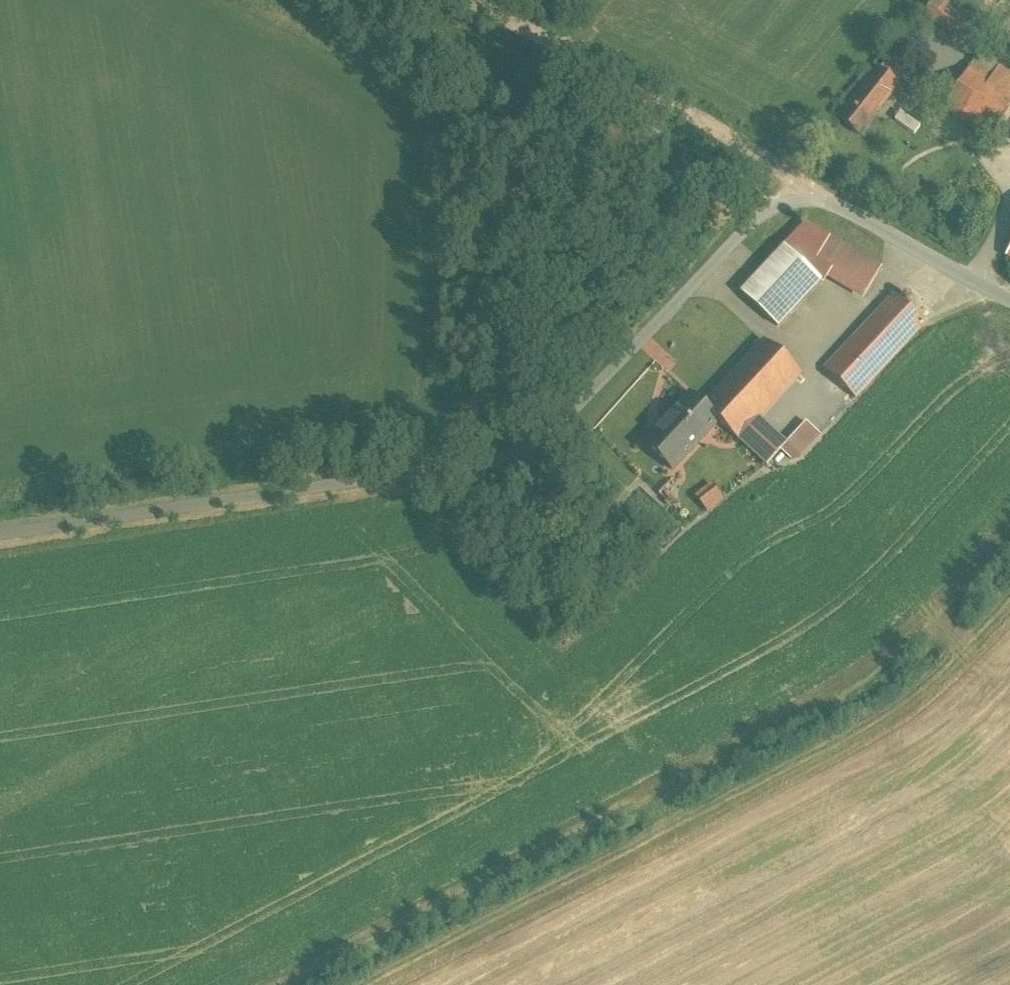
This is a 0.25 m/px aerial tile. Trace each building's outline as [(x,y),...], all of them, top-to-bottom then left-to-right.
[(924,12),(960,39),(975,19),(949,0),(933,0),(924,12)] [(980,56),(942,114),(991,147),(1005,126),(1009,129),(1009,76),(980,56)] [(863,138),(903,85),(880,68),(840,121),(863,138)] [(750,293),(788,327),(836,274),(874,291),(885,269),(834,245),(828,252),(808,234),(750,293)] [(900,296),(830,372),(864,404),(935,328),(900,296)] [(812,380),(768,342),(709,410),(685,389),(639,441),(673,471),(718,420),(764,461),(786,436),(773,424),(812,380)] [(824,438),(813,426),(793,446),(804,458),(824,438)]
